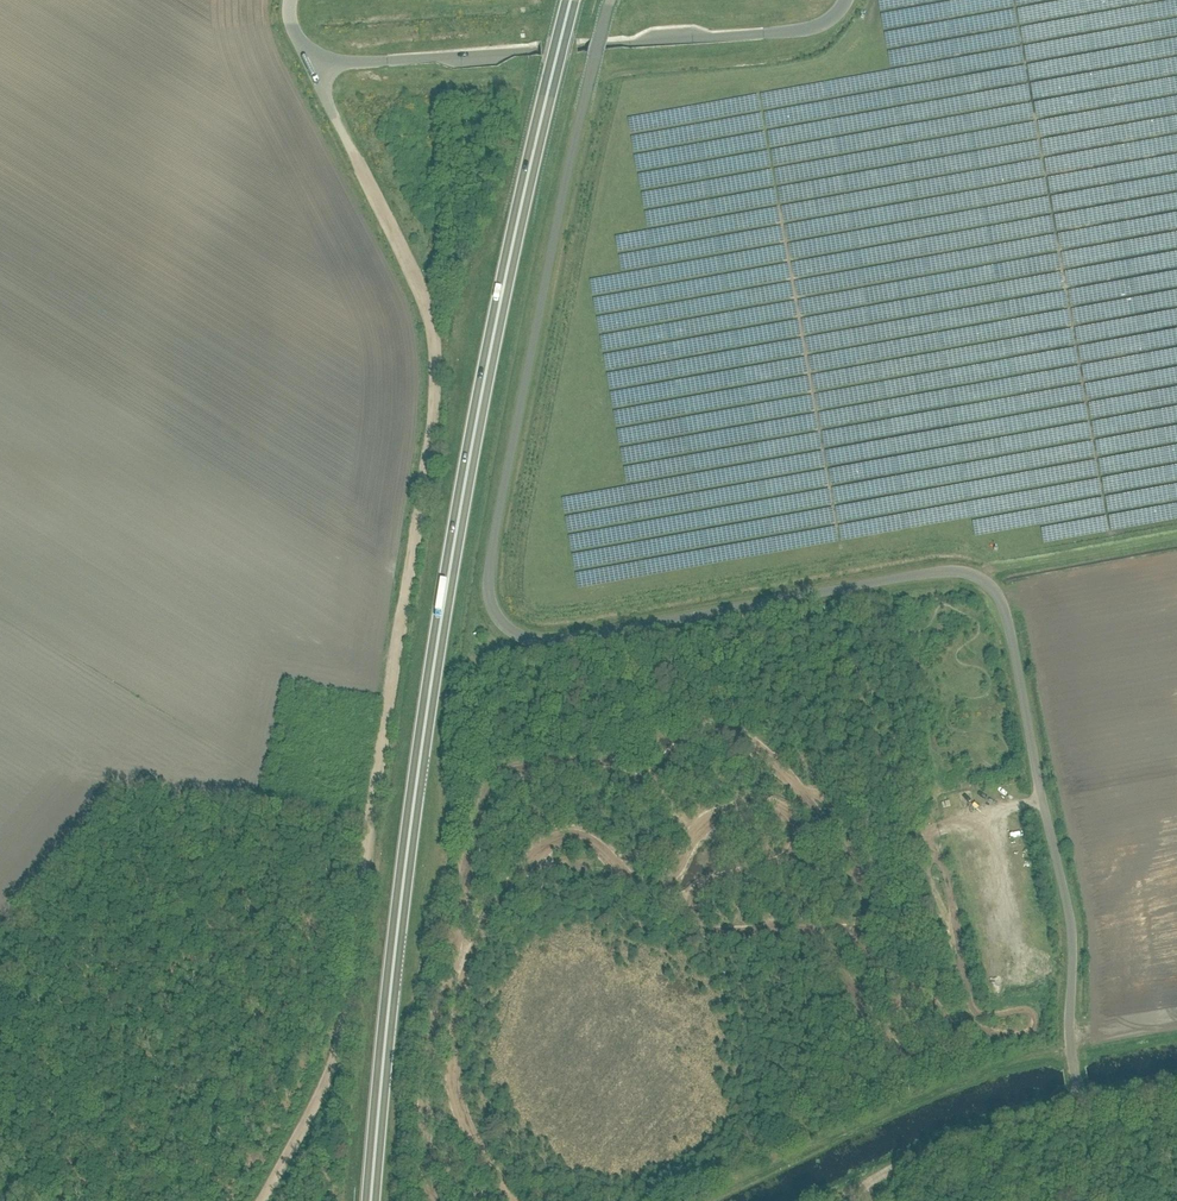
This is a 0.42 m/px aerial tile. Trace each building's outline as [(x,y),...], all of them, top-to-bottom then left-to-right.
[(1054,1052),(1042,1056),(1044,1062),(1056,1059),(1054,1052)]
